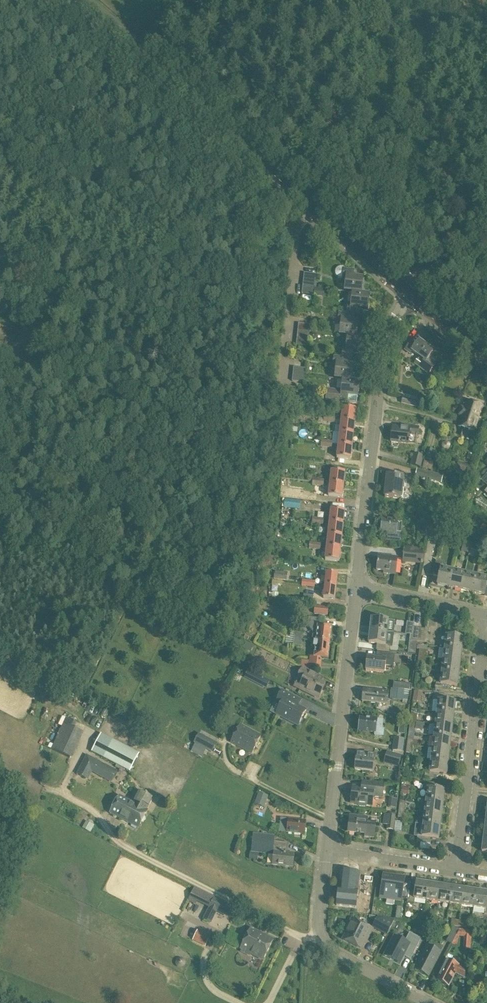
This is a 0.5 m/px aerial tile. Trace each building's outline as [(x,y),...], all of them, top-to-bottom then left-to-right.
[(354,270),(343,269),(344,267),(341,266),(339,267),(337,268),(336,269),(335,272),(335,274),(336,276),(338,277),(340,278),(342,279),(345,279),(344,291),(352,292),(361,293),(363,277),(353,276),(354,270)] [(303,287),(314,288),(316,274),(304,273),(303,287)] [(361,293),(352,292),(350,305),(347,305),(347,313),(357,315),(358,309),(368,310),(370,293),(361,293)] [(357,315),(347,313),(339,313),(338,322),(340,322),(339,335),(347,336),(357,337),(359,321),(355,321),(355,315),(357,315)] [(298,330),(310,332),(310,325),(298,323),(298,330)] [(310,332),(298,330),(297,337),(309,339),(310,332)] [(343,349),(342,357),(353,359),(353,353),(363,354),(365,338),(357,337),(347,336),(346,349),(343,349)] [(405,350),(410,354),(412,352),(420,358),(415,365),(428,374),(436,363),(429,358),(434,352),(419,341),(416,345),(411,342),(405,350)] [(342,357),(334,356),(333,366),(336,366),(334,379),(352,381),(354,365),(350,364),(351,359),(353,359),(342,357)] [(305,375),(293,373),(292,381),(304,382),(305,375)] [(342,380),(341,391),(327,389),(325,400),(337,401),(357,404),(357,397),(358,397),(360,381),(352,381),(334,379),(342,380)] [(403,397),(401,403),(416,407),(418,401),(403,397)] [(458,427),(474,432),(482,406),(467,401),(464,408),(461,407),(459,415),(462,416),(458,427)] [(341,421),(355,422),(356,410),(342,408),(341,421)] [(355,422),(341,421),(340,433),(353,435),(355,422)] [(392,428),(391,442),(415,445),(416,435),(418,436),(419,428),(401,426),(401,429),(392,428)] [(353,435),(340,433),(338,446),(352,447),(353,435)] [(352,447),(338,446),(337,458),(351,460),(352,447)] [(434,450),(429,448),(428,448),(424,461),(430,462),(434,450)] [(414,453),(412,460),(411,465),(421,468),(423,456),(414,453)] [(462,475),(463,472),(468,473),(471,466),(458,461),(456,470),(455,473),(462,475)] [(417,469),(415,477),(434,482),(436,474),(417,469)] [(331,471),(330,484),(344,485),(345,473),(331,471)] [(403,477),(387,475),(385,497),(401,499),(403,477)] [(344,485),(330,484),(329,496),(342,498),(344,485)] [(472,499),(480,506),(485,501),(476,494),(472,499)] [(300,501),(285,499),(284,508),(299,509),(300,501)] [(329,523),(343,524),(345,512),(331,510),(329,523)] [(401,542),(403,522),(397,522),(397,521),(382,519),(381,533),(387,533),(386,541),(401,542)] [(329,523),(328,535),(342,537),(343,524),(329,523)] [(418,531),(428,534),(429,526),(420,523),(418,531)] [(429,526),(428,534),(427,540),(433,541),(436,528),(429,526)] [(442,530),(436,528),(433,541),(439,542),(442,530)] [(342,537),(328,535),(327,547),(340,549),(342,537)] [(470,549),(472,543),(464,541),(462,547),(470,549)] [(479,546),(472,543),(470,549),(477,551),(479,546)] [(340,549),(327,547),(325,560),(339,562),(340,549)] [(422,563),(424,550),(404,548),(403,559),(418,561),(418,563),(422,563)] [(395,574),(397,558),(378,556),(377,570),(384,571),(384,573),(395,574)] [(449,587),(453,570),(441,568),(442,564),(436,562),(433,575),(439,577),(437,585),(449,587)] [(464,573),(453,570),(449,587),(461,590),(464,573)] [(275,572),(274,579),(286,581),(287,573),(275,572)] [(325,586),(336,587),(338,574),(326,573),(325,586)] [(476,575),(464,573),(461,590),(472,592),(476,575)] [(472,592),(484,595),(486,587),(486,578),(476,575),(472,592)] [(336,587),(325,586),(323,598),(335,599),(336,587)] [(313,595),(303,594),(303,601),(313,602),(313,595)] [(222,615),(231,619),(235,611),(226,607),(222,615)] [(328,608),(315,607),(314,614),(327,616),(328,608)] [(332,627),(318,625),(319,619),(308,617),(307,626),(313,633),(312,641),(330,643),(332,627)] [(370,631),(387,632),(388,620),(371,618),(370,631)] [(232,635),(237,626),(230,622),(225,632),(232,635)] [(426,629),(419,628),(418,641),(424,642),(426,629)] [(387,632),(370,631),(368,643),(377,644),(376,650),(389,651),(390,645),(386,644),(387,632)] [(446,636),(445,648),(462,650),(463,638),(446,636)] [(302,639),(286,637),(285,644),(293,645),(302,646),(302,639)] [(315,648),(314,656),(310,656),(309,661),(301,660),(301,667),(302,668),(309,671),(309,668),(321,669),(322,659),(328,659),(330,643),(312,641),(311,647),(315,648)] [(419,657),(425,658),(426,650),(428,650),(428,646),(418,645),(418,649),(420,649),(419,657)] [(462,650),(445,648),(443,660),(460,662),(462,650)] [(395,654),(381,653),(380,659),(367,658),(366,671),(385,673),(385,666),(394,666),(394,661),(395,654)] [(276,654),(273,661),(287,667),(290,660),(276,654)] [(443,660),(442,672),(459,674),(460,662),(443,660)] [(309,671),(302,668),(296,680),(297,680),(294,686),(319,698),(325,685),(312,679),(315,674),(309,671)] [(260,679),(263,674),(255,670),(252,675),(260,679)] [(459,674),(442,672),(441,683),(436,683),(435,690),(448,691),(449,685),(457,686),(459,674)] [(398,689),(397,695),(397,700),(403,701),(403,699),(408,700),(409,690),(398,689)] [(301,700),(282,690),(276,702),(281,705),(276,714),(298,726),(306,710),(298,706),(301,700)] [(364,690),(362,702),(387,705),(389,693),(364,690)] [(422,692),(414,691),(413,700),(421,701),(422,692)] [(437,712),(454,715),(455,702),(447,701),(448,695),(435,694),(434,700),(438,701),(437,712)] [(454,715),(437,712),(435,724),(453,726),(454,715)] [(369,720),(360,719),(359,731),(375,733),(376,729),(382,729),(383,721),(377,720),(377,719),(369,718),(369,720)] [(72,759),(83,733),(63,723),(51,749),(72,759)] [(453,726),(435,724),(434,736),(451,738),(453,726)] [(240,725),(231,742),(252,753),(261,736),(240,725)] [(215,746),(203,739),(204,737),(199,734),(194,743),(212,752),(215,746)] [(434,736),(433,748),(450,750),(451,738),(434,736)] [(405,739),(393,737),(392,750),(403,751),(405,739)] [(112,740),(103,758),(130,772),(139,754),(112,740)] [(433,748),(431,760),(448,762),(450,750),(433,748)] [(400,761),(402,755),(387,751),(386,757),(400,761)] [(375,754),(357,752),(355,770),(373,772),(375,754)] [(104,778),(105,776),(110,767),(87,755),(77,774),(88,780),(92,772),(104,778)] [(448,762),(431,760),(430,772),(425,771),(424,778),(438,779),(439,773),(447,774),(448,762)] [(426,801),(443,803),(445,791),(436,790),(437,784),(424,782),(423,789),(427,789),(426,801)] [(372,806),(373,798),(375,796),(383,797),(383,791),(353,787),(352,792),(351,792),(350,795),(350,797),(352,798),(351,803),(352,803),(358,804),(359,806),(365,807),(366,805),(371,805),(371,806),(372,806)] [(139,802),(137,805),(119,796),(110,814),(138,828),(147,811),(147,810),(153,798),(140,791),(135,801),(139,802)] [(254,803),(261,806),(265,794),(259,792),(254,803)] [(426,801),(425,813),(442,815),(443,803),(426,801)] [(442,815),(425,813),(423,825),(440,827),(442,815)] [(387,826),(387,830),(393,830),(395,815),(384,814),(383,825),(387,826)] [(349,820),(348,832),(365,834),(365,837),(374,838),(375,829),(366,828),(367,818),(354,817),(354,821),(349,820)] [(84,818),(79,826),(88,831),(92,822),(84,818)] [(280,825),(279,832),(304,835),(305,821),(289,819),(288,826),(280,825)] [(440,827),(423,825),(422,836),(417,836),(417,842),(430,844),(431,838),(439,839),(440,827)] [(275,849),(275,848),(273,847),(274,836),(253,834),(251,848),(273,850),(273,848),(275,849)] [(275,848),(275,849),(273,865),(292,867),(294,854),(285,853),(285,849),(275,848)] [(360,887),(361,877),(361,874),(341,871),(339,885),(340,886),(339,889),(338,889),(337,905),(355,907),(357,887),(360,887)] [(383,878),(380,896),(401,900),(404,881),(404,880),(396,879),(392,878),(383,877),(383,878)] [(426,901),(428,884),(416,882),(415,890),(409,889),(407,902),(413,903),(414,899),(426,901)] [(440,886),(428,884),(426,901),(438,903),(440,886)] [(440,886),(438,903),(449,904),(452,888),(440,886)] [(209,907),(214,898),(195,888),(189,900),(196,903),(197,901),(209,907)] [(452,888),(449,904),(461,906),(464,889),(452,888)] [(476,891),(464,889),(461,906),(473,908),(476,891)] [(473,908),(485,910),(484,914),(486,915),(486,901),(486,899),(486,893),(476,891),(473,908)] [(203,920),(209,923),(216,910),(228,916),(233,907),(214,898),(209,907),(203,920)] [(379,917),(374,927),(387,934),(395,920),(379,917)] [(368,938),(372,930),(352,919),(347,928),(349,928),(343,939),(361,948),(367,937),(368,938)] [(251,954),(263,960),(273,940),(251,929),(241,949),(242,949),(241,952),(250,956),(251,954)] [(447,941),(452,944),(459,930),(453,929),(447,941)] [(205,945),(209,937),(197,931),(193,940),(205,945)] [(413,954),(421,939),(409,933),(405,942),(394,936),(384,956),(400,964),(407,951),(413,954)] [(440,953),(427,946),(415,970),(428,976),(440,953)] [(459,966),(447,960),(436,980),(449,987),(455,974),(464,978),(464,964),(461,962),(459,966)]
